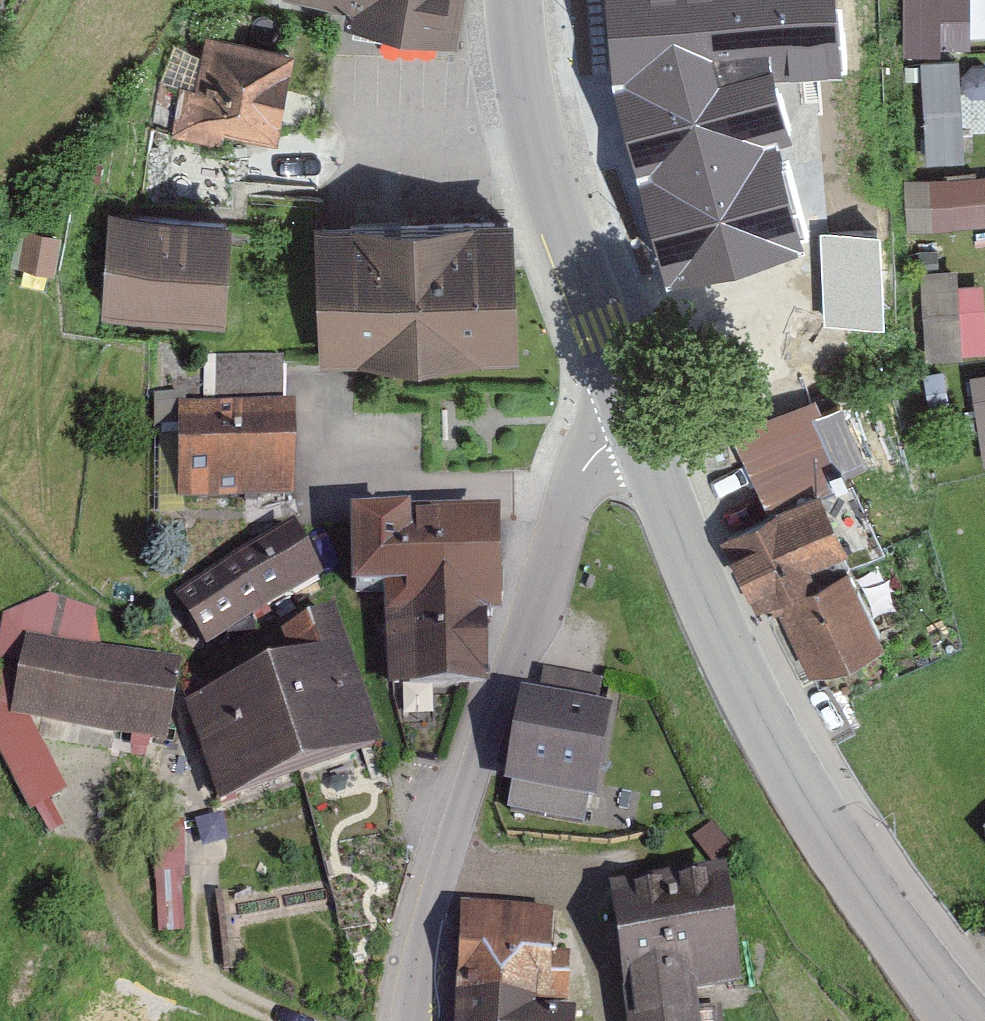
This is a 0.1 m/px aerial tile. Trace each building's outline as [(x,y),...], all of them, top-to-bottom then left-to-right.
[(344,9),(383,16),(445,26),(449,0),(346,0),(344,9)] [(613,90),(667,291),(803,252),(777,151),(791,146),(770,83),(844,80),(836,0),(603,0),(613,90)] [(907,49),(967,49),(970,49),(969,0),(907,0),(907,49)] [(216,119),(263,128),(279,51),(203,37),(192,90),(172,85),(153,82),(146,125),(165,129),(199,135),(212,138),(216,119)] [(958,67),(922,69),(928,164),(964,162),(958,67)] [(909,186),(913,233),(984,228),(984,180),(909,186)] [(213,310),(219,222),(166,218),(117,215),(115,215),(105,214),(99,303),(160,307),(213,310)] [(505,346),(500,221),(314,228),(312,228),(316,353),(370,351),(505,346)] [(880,242),(821,236),(826,327),(884,332),(880,242)] [(956,275),(924,277),(930,358),(963,355),(956,275)] [(205,356),(204,410),(179,410),(178,496),(255,497),(255,485),(277,486),(278,412),(275,412),(276,362),(276,357),(205,356)] [(975,382),(984,443),(984,380),(975,382)] [(727,432),(768,518),(729,538),(755,601),(809,576),(838,563),(837,562),(839,556),(872,539),(842,474),(828,481),(793,405),(727,432)] [(484,615),(483,519),(349,521),(348,590),(378,589),(380,617),(475,615),(484,615)] [(227,562),(205,575),(233,623),(245,616),(311,579),(285,530),(227,562)] [(809,576),(755,601),(762,599),(765,607),(772,605),(800,664),(806,662),(870,632),(838,563),(809,576)] [(205,575),(171,596),(198,643),(233,623),(205,575)] [(399,681),(463,680),(475,680),(475,663),(475,659),(475,641),(475,615),(380,617),(383,676),(401,675),(399,681)] [(216,696),(182,707),(213,795),(366,743),(322,616),(283,634),(292,660),(214,686),(213,687),(216,696)] [(168,676),(77,658),(19,647),(7,710),(104,728),(157,738),(168,676)] [(504,779),(583,793),(597,718),(588,716),(529,705),(518,703),(513,733),(501,730),(497,748),(509,750),(507,765),(504,779)] [(976,833),(984,843),(984,825),(976,833)] [(606,894),(620,995),(622,995),(626,1020),(708,1020),(707,1009),(685,1012),(682,988),(724,982),(710,880),(606,894)] [(463,911),(459,994),(559,997),(561,958),(539,957),(543,917),(463,911)] [(459,994),(457,1020),(564,1020),(564,1016),(524,1014),(524,998),(540,998),(540,997),(559,998),(559,997),(459,994)]
